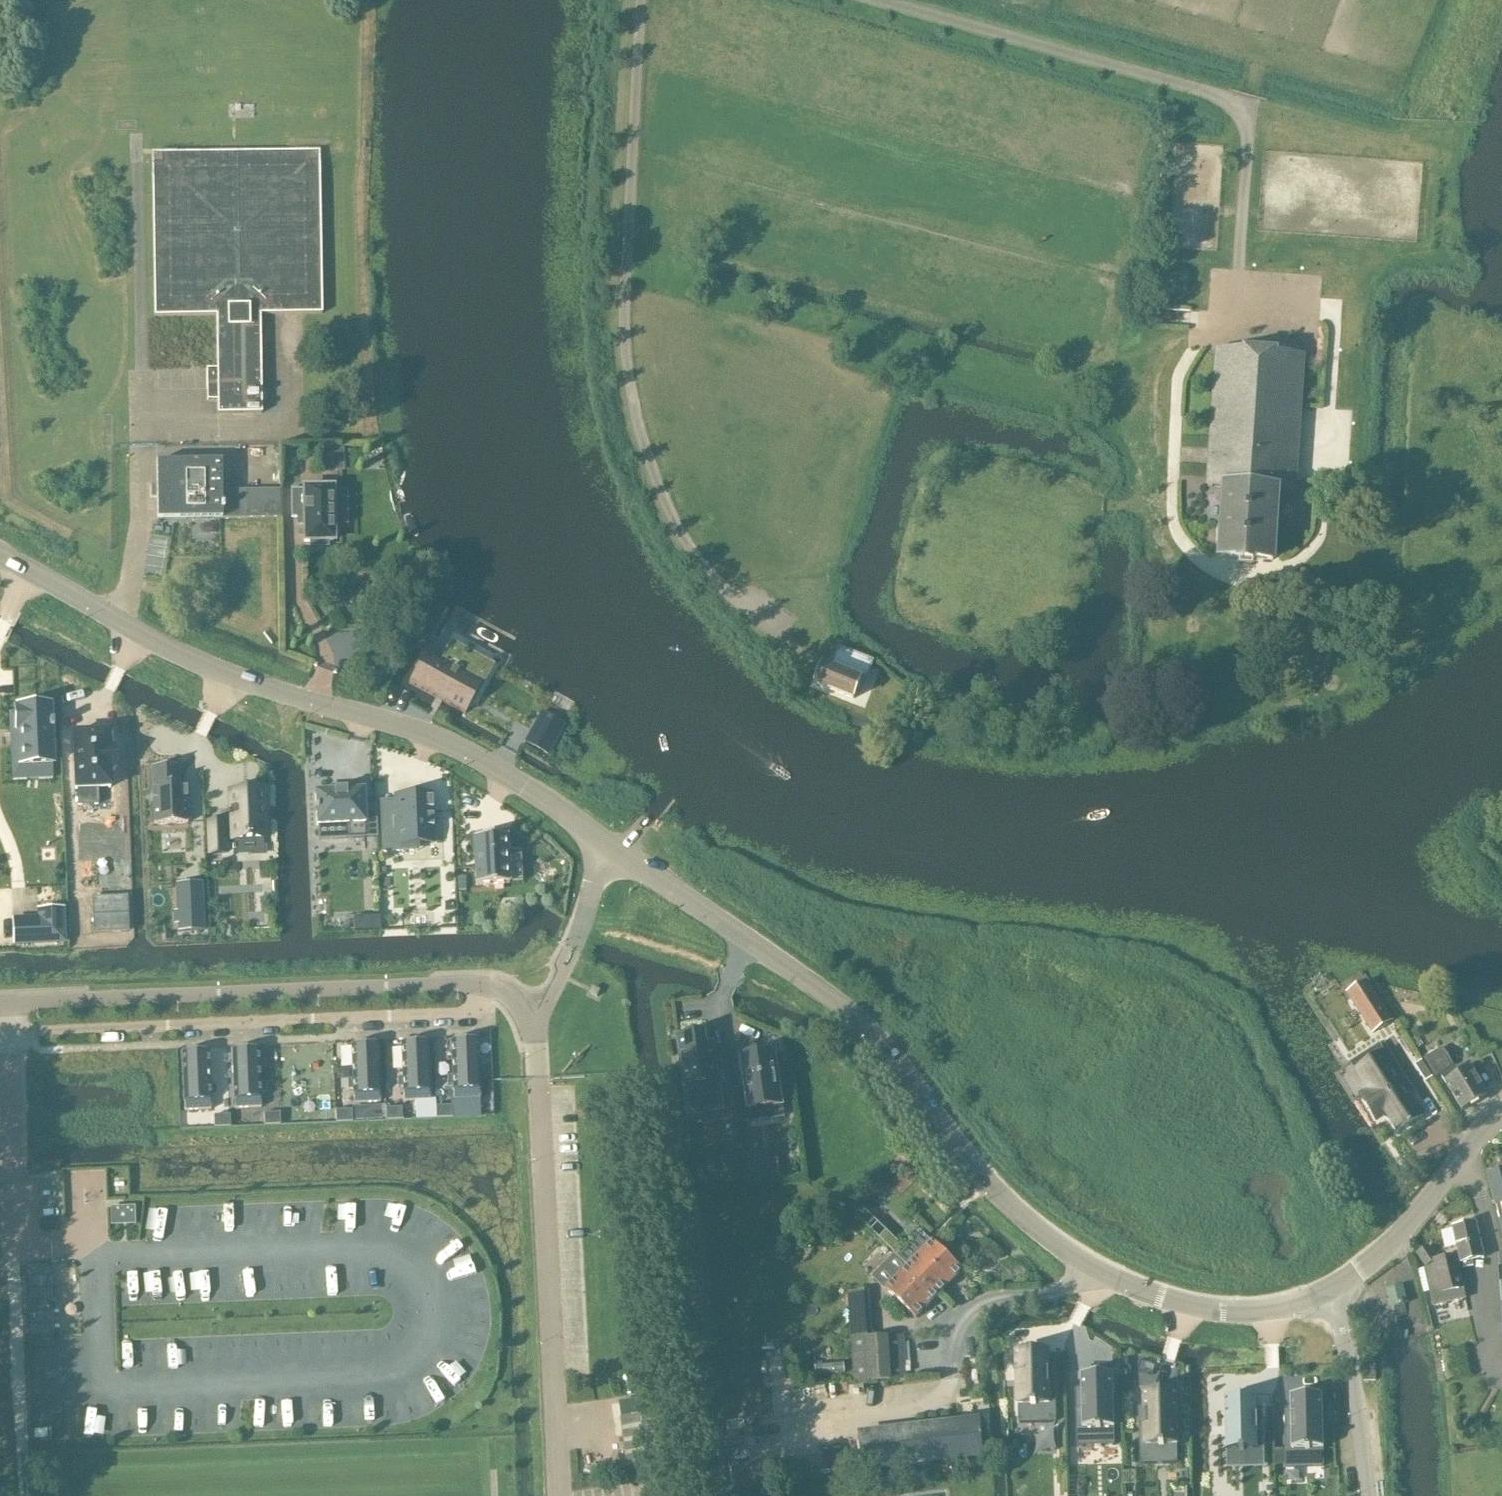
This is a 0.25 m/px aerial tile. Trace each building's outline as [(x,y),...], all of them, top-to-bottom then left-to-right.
[(217,368),(206,368),(207,388),(217,388),(217,413),(261,413),(260,314),(321,313),(319,151),(152,154),(154,315),(216,314),(217,368)] [(1221,556),(1240,557),(1240,561),(1252,561),(1252,558),(1273,559),(1277,490),(1296,491),(1304,354),(1214,348),(1206,487),(1225,488),(1221,556)] [(248,476),(229,476),(229,483),(229,492),(229,504),(230,518),(230,520),(250,519),(250,518),(249,518),(249,511),(270,511),(270,518),(268,518),(268,519),(271,519),(270,446),(248,447),(248,476)] [(318,471),(343,471),(343,449),(318,449),(318,471)] [(220,462),(157,462),(157,484),(157,497),(157,519),(170,519),(221,518),(221,504),(220,492),(220,483),(220,462)] [(229,483),(220,483),(220,492),(229,492),(229,483)] [(332,488),(291,488),(291,516),(304,516),(304,541),(333,541),(332,488)] [(229,504),(221,504),(221,518),(230,518),(229,504)] [(468,696),(486,662),(457,646),(447,665),(438,660),(425,653),(418,666),(409,682),(465,713),(473,698),(468,696)] [(824,666),(817,683),(854,698),(861,680),(860,680),(862,674),(868,677),(875,660),(839,646),(833,663),(835,664),(833,669),(824,666)] [(17,709),(15,709),(16,732),(18,732),(19,765),(52,764),(51,730),(53,729),(53,723),(50,723),(50,706),(45,707),(45,705),(35,705),(35,707),(17,708),(17,709)] [(548,753),(555,739),(534,728),(527,742),(548,753)] [(108,749),(107,732),(90,733),(90,732),(77,733),(77,734),(72,734),(75,789),(77,789),(78,805),(98,804),(97,788),(110,788),(109,771),(114,771),(113,748),(108,749)] [(187,823),(185,783),(178,784),(177,766),(151,768),(153,825),(187,823)] [(264,785),(233,785),(234,837),(265,836),(264,785)] [(333,791),(315,792),(316,806),(314,807),(314,811),(316,811),(316,825),(345,824),(345,837),(376,836),(375,806),(364,807),(363,790),(345,791),(345,790),(333,790),(333,791)] [(396,816),(381,817),(383,851),(399,851),(399,844),(433,842),(431,794),(395,796),(396,816)] [(225,820),(208,821),(209,855),(227,854),(225,820)] [(506,836),(473,837),(475,885),(509,884),(506,836)] [(465,876),(457,877),(458,890),(466,889),(465,876)] [(203,931),(201,883),(177,884),(179,932),(203,931)] [(92,898),(93,933),(129,932),(127,896),(92,898)] [(39,918),(12,920),(13,944),(64,941),(63,909),(38,910),(39,918)] [(380,930),(380,916),(354,916),(354,930),(380,930)] [(1371,985),(1350,998),(1372,1033),(1393,1020),(1371,985)] [(594,987),(591,993),(597,996),(599,989),(594,987)] [(706,1031),(679,1035),(689,1112),(722,1108),(713,1045),(708,1046),(707,1040),(706,1031)] [(477,1040),(451,1041),(453,1099),(480,1098),(477,1040)] [(401,1043),(403,1101),(415,1101),(430,1100),(427,1042),(401,1043)] [(351,1045),(353,1103),(380,1102),(377,1044),(351,1045)] [(1436,1047),(1423,1054),(1435,1075),(1453,1065),(1442,1046),(1438,1049),(1436,1047)] [(1355,1069),(1351,1071),(1364,1090),(1357,1094),(1376,1123),(1382,1119),(1393,1136),(1424,1116),(1419,1109),(1411,1098),(1393,1070),(1395,1068),(1398,1066),(1393,1058),(1387,1048),(1384,1050),(1355,1069)] [(232,1050),(234,1108),(261,1107),(258,1049),(232,1050)] [(182,1053),(184,1110),(211,1109),(208,1051),(182,1053)] [(775,1052),(742,1056),(745,1078),(743,1078),(745,1088),(746,1088),(749,1110),(782,1105),(779,1086),(784,1086),(781,1067),(777,1068),(775,1052)] [(1425,1082),(1433,1077),(1422,1059),(1413,1064),(1425,1082)] [(1456,1066),(1441,1075),(1461,1109),(1487,1094),(1470,1066),(1460,1072),(1456,1066)] [(453,1099),(451,1099),(451,1105),(452,1117),(480,1116),(480,1098),(453,1099)] [(430,1100),(415,1101),(416,1119),(436,1118),(435,1106),(435,1100),(430,1100)] [(451,1105),(435,1106),(436,1118),(452,1117),(451,1105)] [(385,1108),(386,1120),(402,1119),(401,1107),(385,1108)] [(335,1114),(336,1122),(352,1121),(351,1109),(335,1110),(335,1114)] [(263,1113),(264,1125),(280,1124),(279,1112),(263,1113)] [(229,1114),(213,1115),(214,1127),(230,1126),(229,1114)] [(1496,1206),(1501,1229),(1501,1170),(1487,1174),(1496,1206)] [(133,1207),(111,1208),(111,1225),(116,1225),(116,1222),(129,1221),(129,1224),(134,1224),(133,1207)] [(1452,1227),(1462,1268),(1473,1265),(1472,1261),(1484,1258),(1475,1222),(1452,1227)] [(932,1240),(886,1288),(916,1317),(962,1270),(932,1240)] [(1417,1253),(1426,1265),(1436,1257),(1427,1245),(1417,1253)] [(1434,1266),(1424,1268),(1425,1271),(1430,1295),(1433,1306),(1466,1298),(1464,1289),(1459,1268),(1456,1256),(1434,1262),(1434,1265),(1434,1266)] [(49,1264),(26,1265),(29,1349),(53,1348),(49,1264)] [(1391,1307),(1393,1306),(1407,1303),(1402,1285),(1387,1289),(1391,1307)] [(870,1290),(847,1291),(854,1381),(907,1379),(904,1336),(873,1338),(870,1290)] [(1048,1350),(1016,1351),(1018,1405),(1019,1422),(1056,1421),(1055,1402),(1049,1402),(1048,1350)] [(844,1362),(815,1365),(816,1375),(845,1373),(844,1362)] [(1363,1380),(1375,1380),(1375,1363),(1363,1363),(1363,1380)] [(1076,1446),(1115,1445),(1114,1427),(1113,1373),(1081,1374),(1082,1427),(1076,1427),(1076,1446)] [(1146,1445),(1140,1445),(1140,1463),(1178,1462),(1176,1391),(1144,1392),(1145,1408),(1146,1445)] [(1286,1467),(1324,1466),(1323,1448),(1322,1394),(1290,1395),(1291,1448),(1285,1448),(1286,1467)] [(1257,1396),(1225,1397),(1226,1451),(1240,1450),(1240,1453),(1244,1453),(1244,1450),(1258,1450),(1257,1396)] [(620,1402),(628,1466),(667,1461),(659,1397),(620,1402)] [(865,1468),(980,1454),(976,1422),(861,1435),(865,1468)]
